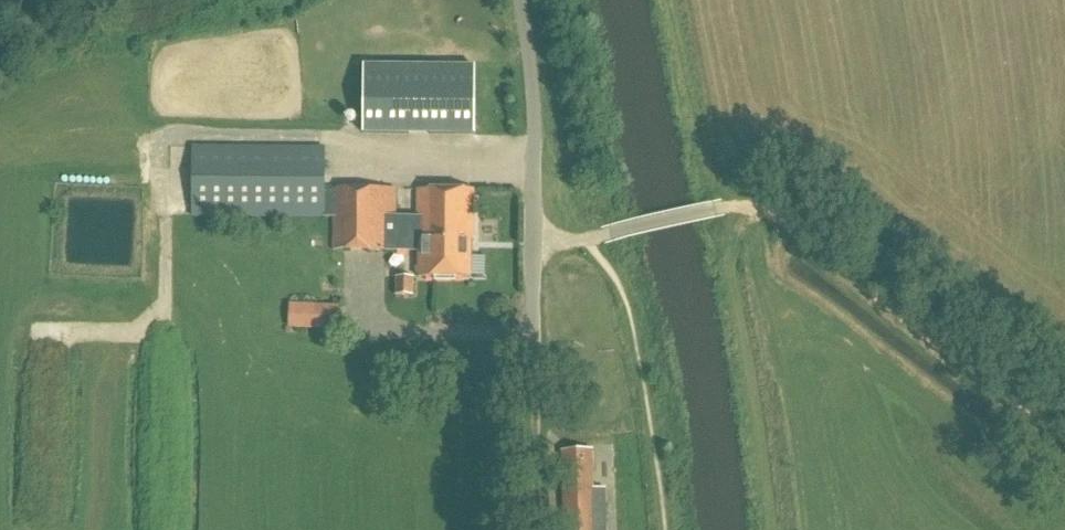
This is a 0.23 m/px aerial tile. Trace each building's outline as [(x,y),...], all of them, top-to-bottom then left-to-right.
[(364,133),(475,135),(476,68),(365,66),(364,133)] [(326,147),(192,146),(191,218),(323,219),(323,217),(332,217),(330,251),(419,253),(418,278),(470,279),(471,242),(473,242),(474,191),(418,190),(417,217),(396,217),(396,189),(325,189),(326,147)] [(414,296),(414,278),(395,277),(395,296),(414,296)] [(340,330),(340,306),(314,305),(289,305),(288,329),(340,330)] [(606,489),(595,489),(594,450),(561,451),(562,489),(563,529),(606,529),(606,489)]
